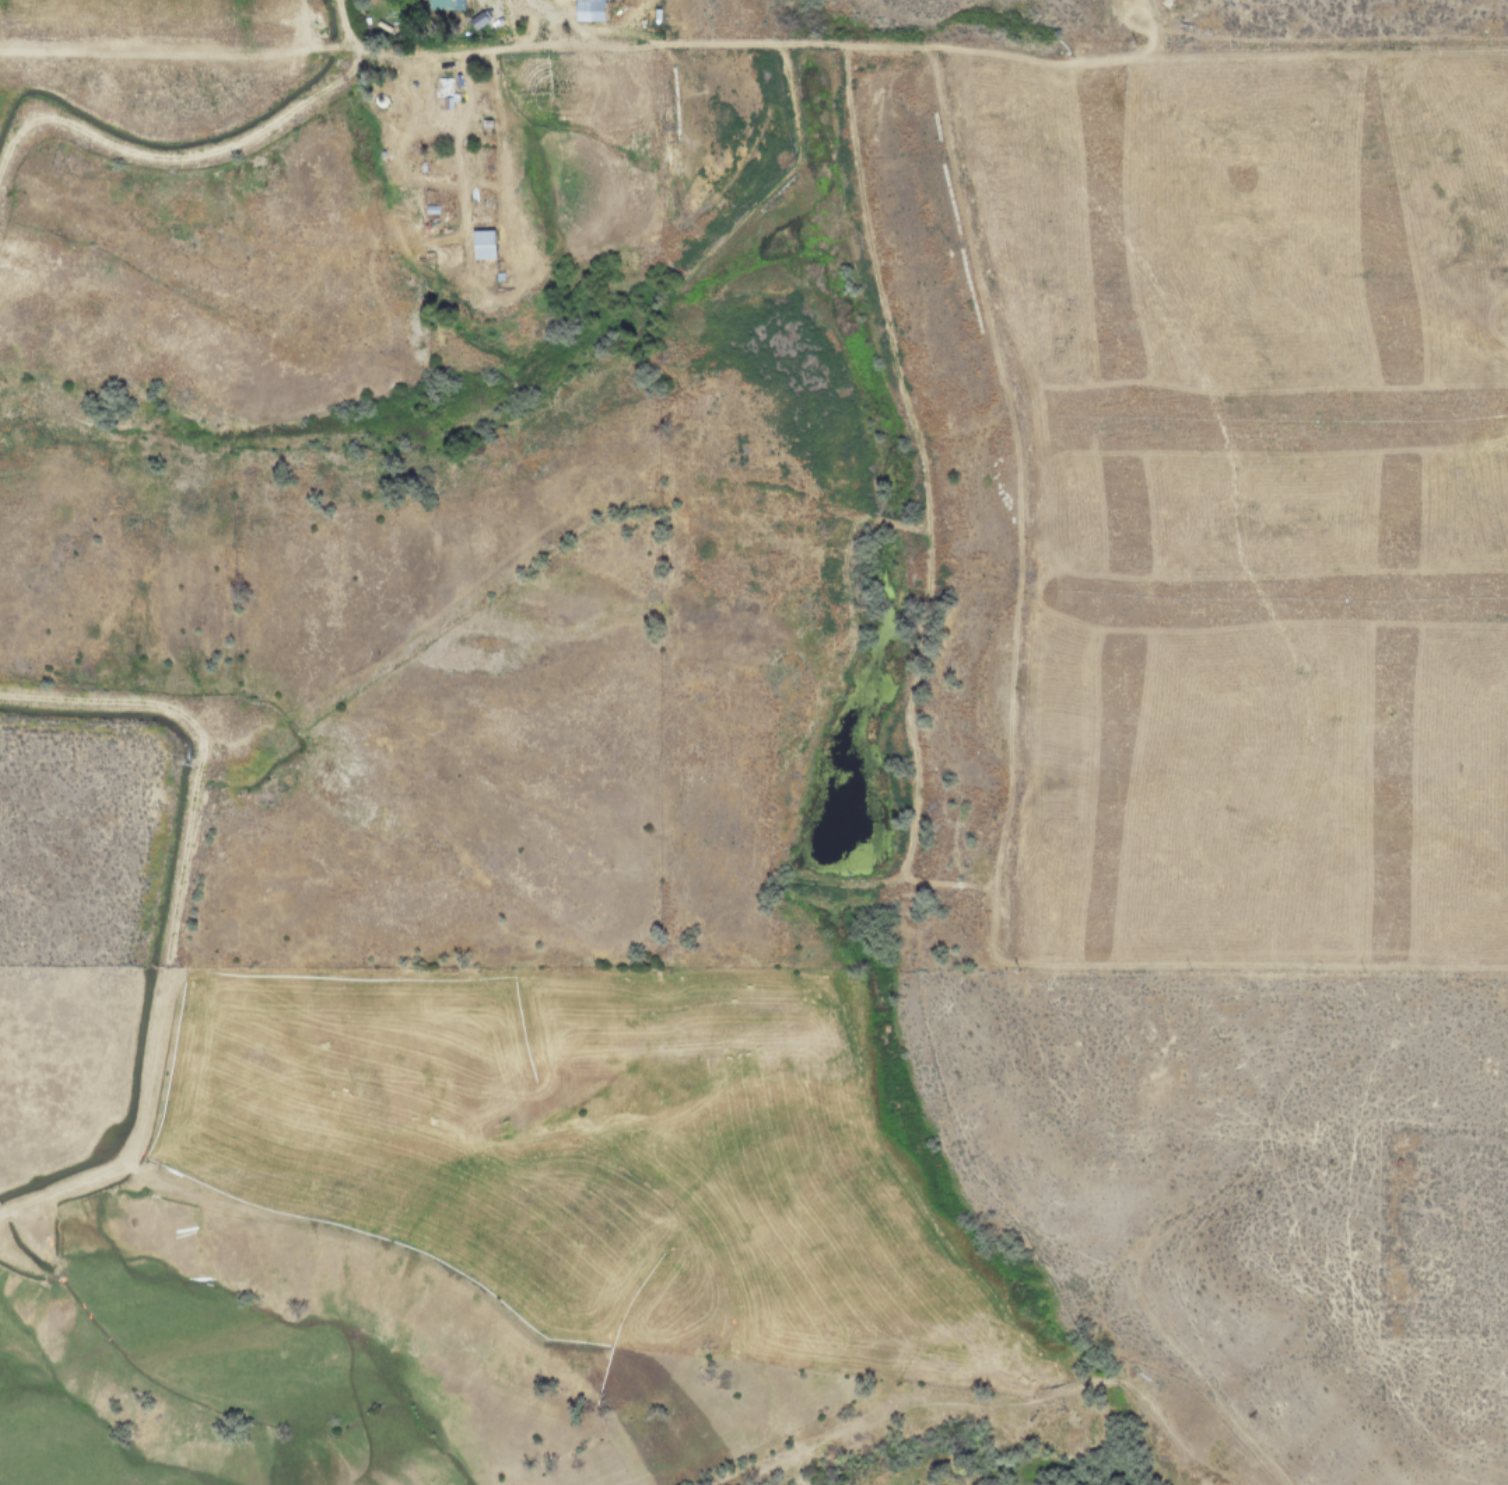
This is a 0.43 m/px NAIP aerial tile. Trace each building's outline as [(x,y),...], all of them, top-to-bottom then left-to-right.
[(463,10),(463,1),(473,1),(473,0),(427,0),(427,10),(463,10)] [(575,19),(604,19),(604,0),(575,0),(575,19)] [(467,20),(475,31),(489,20),(482,9),(467,20)] [(451,78),(435,78),(435,100),(451,100),(451,78)] [(435,233),(435,224),(422,224),(422,232),(435,233)] [(471,259),(493,259),(493,230),(471,230),(471,259)]
